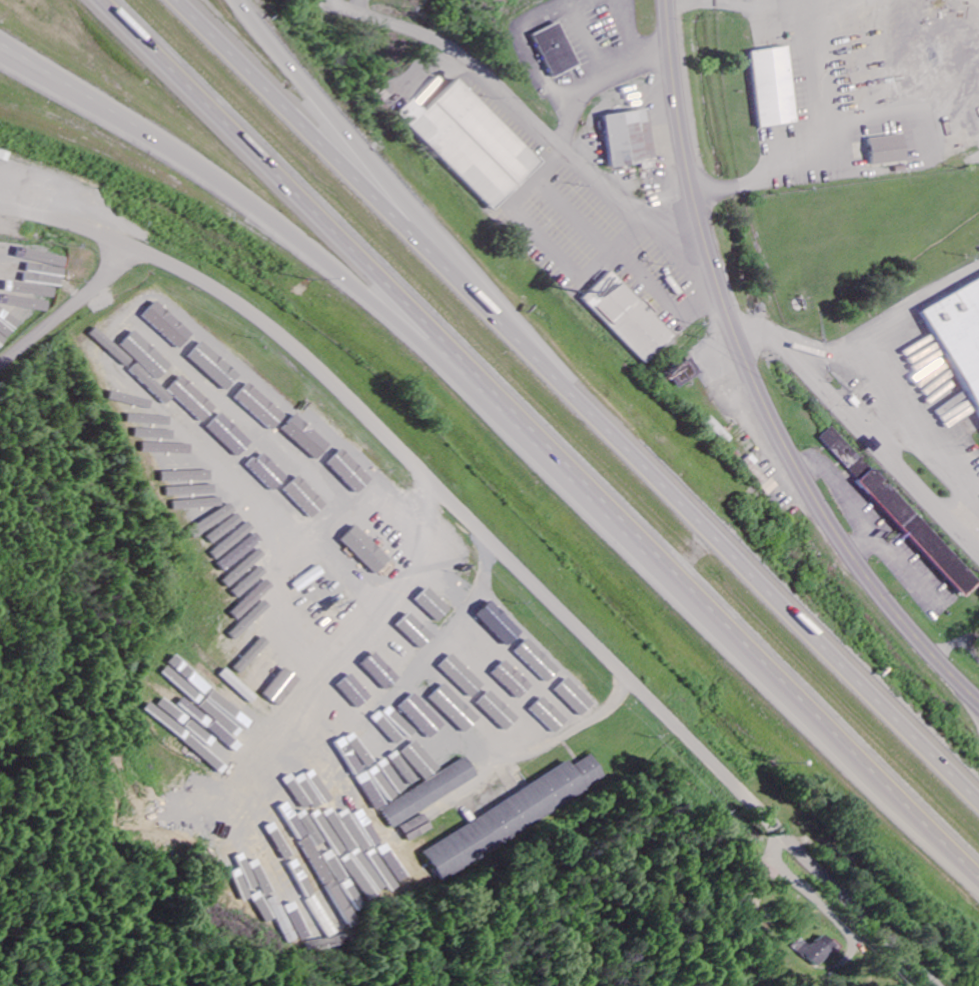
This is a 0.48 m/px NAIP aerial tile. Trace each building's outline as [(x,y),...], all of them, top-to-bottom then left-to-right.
[(578,66),(559,23),(533,34),(552,78),(578,66)] [(759,128),(798,124),(790,47),(751,51),(759,128)] [(428,111),(415,98),(399,115),(496,211),(544,163),(460,79),(428,111)] [(654,161),(646,109),(604,116),(612,167),(654,161)] [(910,161),(906,134),(872,139),(876,166),(910,161)] [(677,336),(616,272),(587,300),(648,364),(677,336)] [(978,416),(978,279),(919,314),(978,416)] [(182,350),(196,335),(160,301),(146,316),(182,350)] [(161,383),(175,368),(143,338),(129,352),(161,383)] [(227,391),(242,376),(205,341),(191,356),(227,391)] [(703,374),(693,359),(671,373),(681,389),(703,374)] [(205,423),(219,409),(183,375),(169,390),(205,423)] [(269,427),(282,412),(251,382),(237,397),(269,427)] [(158,404),(121,395),(119,404),(156,412),(158,404)] [(279,426),(316,461),(330,446),(293,411),(279,426)] [(214,432),(242,458),(256,444),(227,417),(214,432)] [(820,438),(858,478),(871,466),(833,426),(820,438)] [(186,441),(186,430),(138,429),(137,440),(186,441)] [(282,484),(296,471),(270,444),(256,457),(282,484)] [(168,453),(168,445),(146,445),(146,453),(168,453)] [(361,495),(376,481),(341,445),(326,459),(361,495)] [(155,467),(179,468),(179,458),(155,457),(155,467)] [(283,500),(289,493),(254,459),(247,466),(283,500)] [(860,483),(969,597),(978,588),(978,578),(875,468),(860,483)] [(178,481),(178,471),(162,472),(162,482),(178,481)] [(315,520),(330,506),(302,476),(287,490),(315,520)] [(224,500),(175,501),(175,511),(225,509),(224,500)] [(345,541),(381,575),(395,560),(359,526),(345,541)] [(228,536),(222,527),(204,540),(220,561),(230,553),(222,541),(228,536)] [(420,601),(447,622),(458,608),(431,587),(420,601)] [(511,647),(525,632),(493,601),(479,616),(511,647)] [(217,646),(234,659),(264,619),(247,606),(217,646)] [(423,649),(435,635),(412,613),(400,626),(423,649)] [(271,652),(256,637),(233,661),(248,676),(271,652)] [(516,652),(552,686),(565,673),(529,639),(516,652)] [(366,664),(398,688),(409,673),(377,650),(366,664)] [(261,693),(285,665),(271,653),(247,682),(261,693)] [(473,699),(486,686),(455,654),(442,667),(473,699)] [(356,673),(384,696),(390,690),(362,666),(356,673)] [(166,682),(202,710),(210,700),(214,703),(220,695),(184,668),(176,679),(172,675),(166,682)] [(272,704),(231,676),(225,685),(266,713),(272,704)] [(381,700),(353,677),(348,683),(376,707),(381,700)] [(582,718),(595,705),(570,678),(556,691),(582,718)] [(356,725),(368,712),(341,687),(329,700),(356,725)] [(477,702),(510,733),(522,720),(490,689),(477,702)] [(568,721),(546,698),(533,710),(555,733),(568,721)] [(206,715),(242,736),(247,729),(211,707),(206,715)] [(376,734),(383,741),(414,716),(407,708),(376,734)] [(220,740),(178,713),(173,720),(178,723),(172,733),(214,760),(219,753),(214,750),(220,740)] [(384,741),(391,750),(421,726),(414,717),(384,741)] [(431,731),(425,723),(397,746),(403,754),(431,731)] [(424,754),(429,763),(461,743),(455,734),(424,754)] [(569,764),(425,850),(442,879),(606,781),(591,755),(571,767),(569,764)] [(391,781),(397,788),(427,766),(421,758),(391,781)] [(481,778),(469,759),(386,809),(398,828),(481,778)] [(361,798),(355,786),(356,785),(353,779),(345,783),(357,809),(368,804),(364,796),(361,798)] [(423,874),(397,830),(385,836),(376,821),(370,825),(406,885),(423,874)] [(281,832),(264,823),(247,856),(263,865),(281,832)] [(362,823),(353,828),(358,837),(349,842),(374,886),(385,879),(394,894),(401,890),(362,823)] [(326,880),(338,874),(340,879),(334,883),(355,928),(365,923),(362,917),(367,915),(326,825),(305,834),(326,880)] [(352,858),(340,830),(331,834),(344,862),(352,858)] [(375,896),(370,890),(369,890),(364,884),(370,879),(357,863),(348,870),(371,899),(375,896)] [(303,923),(298,931),(335,954),(340,946),(303,923)] [(837,947),(823,935),(811,948),(801,938),(793,947),(817,969),(837,947)]
